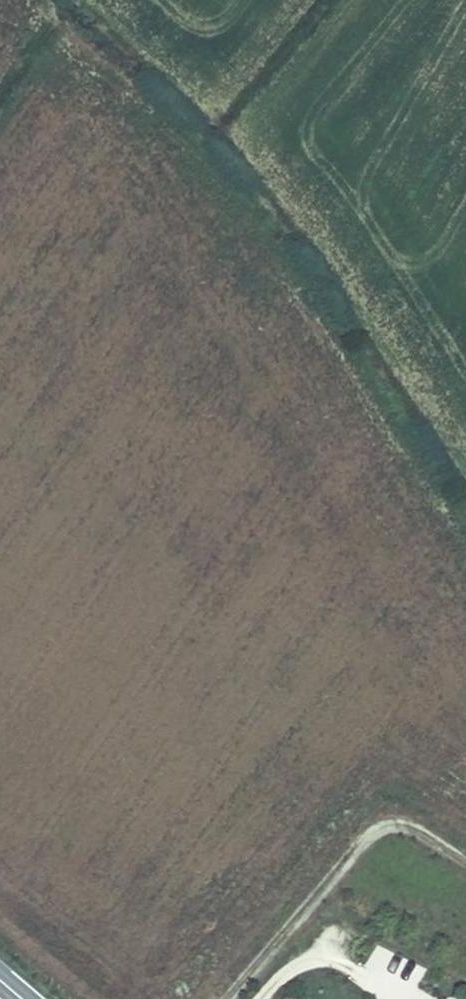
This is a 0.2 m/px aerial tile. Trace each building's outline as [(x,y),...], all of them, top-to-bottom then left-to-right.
[(376,944),(366,963),(401,979),(410,960),(376,944)]
